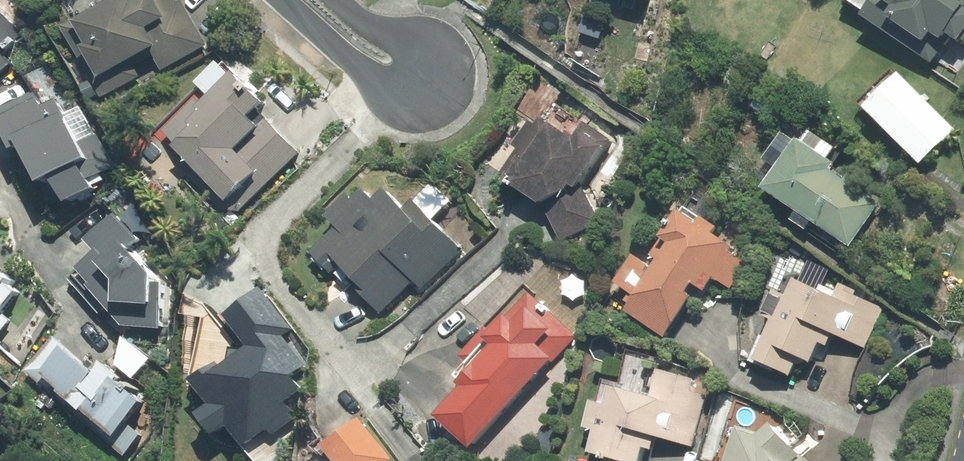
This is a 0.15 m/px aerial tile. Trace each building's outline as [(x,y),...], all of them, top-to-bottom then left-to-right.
[(63,22),(107,99),(160,69),(162,73),(208,47),(181,0),(101,0),(63,22)] [(869,23),(939,68),(957,39),(963,43),(963,0),(852,0),(849,5),(871,19),(869,23)] [(18,65),(5,52),(25,31),(0,6),(0,83),(18,65)] [(208,97),(167,133),(238,215),(305,156),(224,63),(198,86),(208,97)] [(61,102),(50,108),(33,76),(0,94),(0,109),(46,193),(61,185),(75,211),(102,196),(88,169),(96,165),(61,102)] [(905,78),(871,109),(923,165),(957,133),(905,78)] [(616,142),(559,101),(503,177),(545,209),(561,242),(600,223),(583,189),(616,142)] [(777,174),(765,194),(853,250),(882,205),(834,174),(839,166),(830,160),(839,146),(813,129),(805,143),(786,132),(765,166),(777,174)] [(338,234),(315,254),(330,270),(337,264),(383,313),(414,285),(421,291),(464,251),(437,222),(456,205),(436,184),(406,212),(387,192),(378,200),(370,192),(358,203),(352,197),(326,221),(338,234)] [(653,258),(644,251),(607,301),(662,342),(702,288),(709,293),(721,277),(734,287),(751,264),(738,255),(741,251),(721,236),(725,230),(692,206),(653,258)] [(164,333),(171,292),(133,248),(143,239),(123,217),(91,245),(103,258),(82,276),(131,331),(164,333)] [(11,322),(3,315),(24,291),(0,270),(0,335),(11,322)] [(793,299),(780,293),(770,314),(782,320),(760,364),(795,382),(803,365),(814,370),(825,348),(832,352),(838,338),(866,352),(887,310),(841,287),(838,293),(823,286),(820,293),(801,283),(793,299)] [(300,330),(259,284),(224,316),(246,341),(197,385),(217,406),(203,419),(218,436),(229,427),(248,448),(270,428),(278,437),(301,416),(291,405),(304,393),(295,383),(310,369),(286,342),(300,330)] [(439,415),(475,450),(580,339),(530,292),(492,333),(497,338),(459,378),(467,385),(439,415)] [(26,373),(124,460),(127,460),(147,439),(130,423),(146,405),(105,368),(97,377),(56,340),(26,373)] [(603,380),(590,432),(601,435),(595,458),(606,460),(645,460),(651,437),(694,448),(706,399),(695,396),(699,380),(659,369),(655,382),(629,375),(626,386),(603,380)] [(775,416),(750,437),(732,435),(724,460),(817,460),(775,416)] [(361,417),(323,447),(334,460),(396,460),(361,417)]
